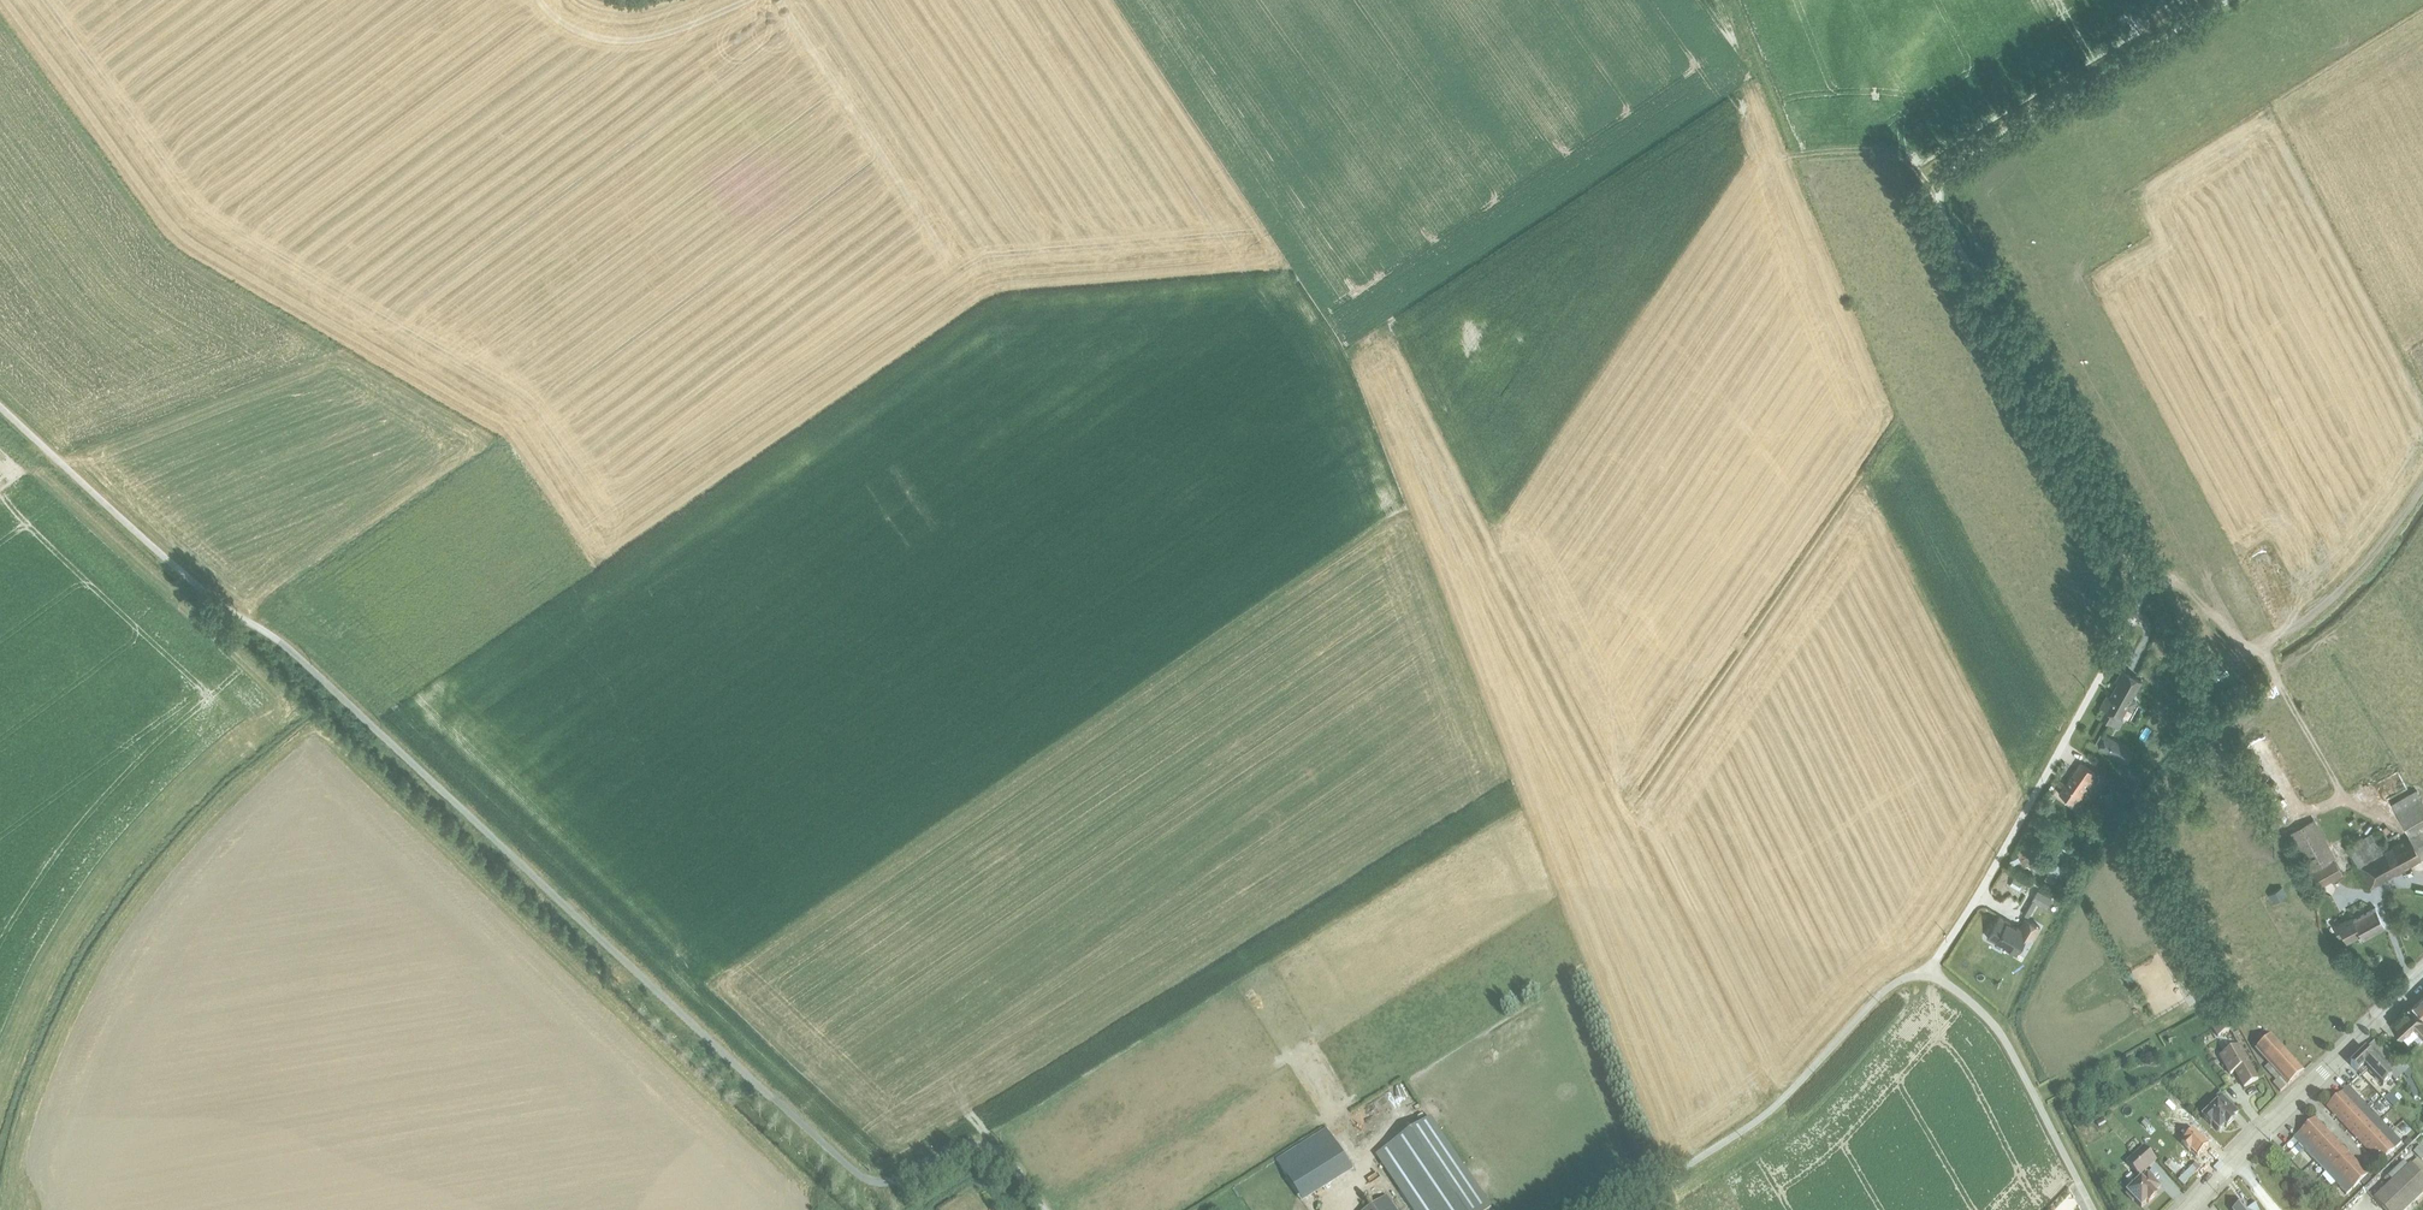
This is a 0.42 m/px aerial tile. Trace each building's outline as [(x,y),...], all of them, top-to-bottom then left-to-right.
[(2107,695),(2101,706),(2106,710),(2101,718),(2111,723),(2115,715),(2116,716),(2116,715),(2122,718),(2127,708),(2131,711),(2137,700),(2133,698),(2142,680),(2122,669),(2115,682),(2118,683),(2110,697),(2107,695)] [(2100,733),(2094,743),(2099,746),(2098,748),(2126,763),(2134,748),(2106,734),(2105,735),(2100,733)] [(2081,762),(2059,793),(2067,799),(2065,803),(2072,807),(2074,804),(2075,805),(2078,800),(2082,803),(2091,790),(2090,789),(2094,783),(2093,783),(2096,777),(2094,772),(2081,762)] [(2112,788),(2095,799),(2107,819),(2125,808),(2122,803),(2126,800),(2119,788),(2114,791),(2112,788)] [(2347,847),(2370,889),(2422,859),(2422,858),(2422,801),(2417,789),(2392,804),(2409,836),(2385,849),(2374,832),(2347,847)] [(2314,880),(2318,888),(2343,874),(2335,859),(2336,858),(2315,819),(2287,835),(2314,880)] [(2014,878),(2010,884),(2023,891),(2026,885),(2014,878)] [(2318,888),(2314,880),(2308,883),(2314,894),(2319,891),(2318,888)] [(2282,887),(2269,894),(2273,903),(2287,895),(2282,887)] [(2038,890),(2024,914),(2029,917),(2037,903),(2047,909),(2053,898),(2038,890)] [(2351,917),(2333,926),(2339,937),(2343,935),(2347,942),(2361,935),(2363,938),(2385,926),(2375,908),(2354,919),(2351,917)] [(1992,924),(1986,933),(1989,935),(1987,937),(1996,942),(1997,940),(2006,946),(2006,947),(2016,954),(2026,936),(2032,940),(2040,926),(2024,917),(2019,926),(2017,924),(2016,925),(2000,916),(1994,925),(1992,924)] [(2132,970),(2124,974),(2129,983),(2137,978),(2132,970)] [(2422,1020),(2422,995),(2411,1007),(2422,1020)] [(2411,1007),(2391,1025),(2402,1038),(2403,1037),(2408,1042),(2413,1037),(2419,1043),(2422,1040),(2422,1020),(2411,1007)] [(2223,1014),(2209,1022),(2217,1038),(2232,1030),(2223,1014)] [(2262,1044),(2255,1050),(2269,1065),(2265,1068),(2276,1081),(2273,1083),(2281,1092),(2304,1071),(2267,1029),(2257,1038),(2262,1044)] [(2389,1074),(2398,1066),(2396,1063),(2401,1058),(2397,1054),(2391,1060),(2374,1042),(2366,1050),(2389,1074)] [(2239,1045),(2219,1057),(2229,1076),(2235,1072),(2244,1088),(2258,1080),(2239,1045)] [(2389,1074),(2366,1050),(2350,1065),(2362,1076),(2368,1071),(2383,1086),(2392,1078),(2396,1082),(2404,1074),(2408,1079),(2406,1082),(2414,1098),(2420,1095),(2411,1078),(2414,1075),(2402,1062),(2398,1066),(2389,1074)] [(1440,1092),(1444,1101),(1465,1090),(1460,1082),(1440,1092)] [(2338,1118),(2359,1098),(2348,1087),(2327,1106),(2338,1118)] [(2216,1103),(2202,1117),(2211,1127),(2213,1125),(2219,1131),(2225,1126),(2227,1128),(2235,1120),(2233,1118),(2239,1112),(2220,1093),(2213,1100),(2216,1103)] [(2390,1093),(2385,1098),(2393,1107),(2399,1102),(2390,1093)] [(2359,1098),(2338,1118),(2349,1129),(2370,1109),(2359,1098)] [(2167,1106),(2183,1118),(2188,1110),(2172,1099),(2167,1106)] [(2380,1117),(2387,1109),(2381,1104),(2374,1112),(2380,1117)] [(2370,1109),(2349,1129),(2359,1140),(2380,1120),(2370,1109)] [(2176,1132),(2186,1121),(2176,1112),(2166,1123),(2176,1132)] [(1376,1156),(1412,1209),(1489,1209),(1491,1209),(1431,1119),(1376,1156)] [(2293,1139),(2297,1143),(2304,1150),(2325,1130),(2314,1119),(2293,1139)] [(2380,1120),(2359,1140),(2370,1151),(2391,1132),(2380,1120)] [(2407,1125),(2401,1129),(2407,1135),(2412,1131),(2407,1125)] [(2187,1137),(2180,1143),(2190,1153),(2192,1150),(2198,1156),(2208,1146),(2189,1126),(2182,1132),(2187,1137)] [(1314,1200),(1355,1174),(1327,1130),(1276,1162),(1304,1205),(1308,1203),(1307,1201),(1313,1198),(1314,1200)] [(2325,1130),(2304,1150),(2314,1161),(2336,1141),(2325,1130)] [(2391,1132),(2370,1151),(2381,1163),(2388,1156),(2402,1143),(2391,1132)] [(2336,1141),(2314,1161),(2325,1173),(2346,1153),(2336,1141)] [(2414,1152),(2421,1160),(2422,1159),(2422,1148),(2420,1145),(2414,1152)] [(2143,1146),(2126,1162),(2140,1177),(2157,1161),(2143,1146)] [(2314,1161),(2304,1150),(2301,1153),(2311,1164),(2314,1161)] [(2346,1153),(2325,1173),(2336,1184),(2357,1164),(2346,1153)] [(2388,1156),(2381,1163),(2384,1167),(2392,1159),(2388,1156)] [(2392,1182),(2374,1199),(2384,1209),(2407,1209),(2422,1194),(2422,1164),(2418,1158),(2411,1165),(2410,1164),(2408,1166),(2392,1182)] [(2392,1182),(2408,1166),(2404,1162),(2388,1177),(2392,1182)] [(2357,1164),(2336,1184),(2347,1195),(2360,1183),(2368,1175),(2357,1164)] [(2128,1193),(2127,1195),(2133,1201),(2134,1199),(2142,1207),(2147,1202),(2149,1203),(2157,1195),(2154,1192),(2160,1186),(2147,1173),(2127,1192),(2128,1193)] [(2368,1175),(2360,1183),(2364,1186),(2371,1179),(2368,1175)] [(1387,1197),(1368,1209),(1396,1209),(1387,1197)] [(2235,1209),(2257,1209),(2250,1202),(2249,1202),(2245,1205),(2244,1203),(2235,1209)]
